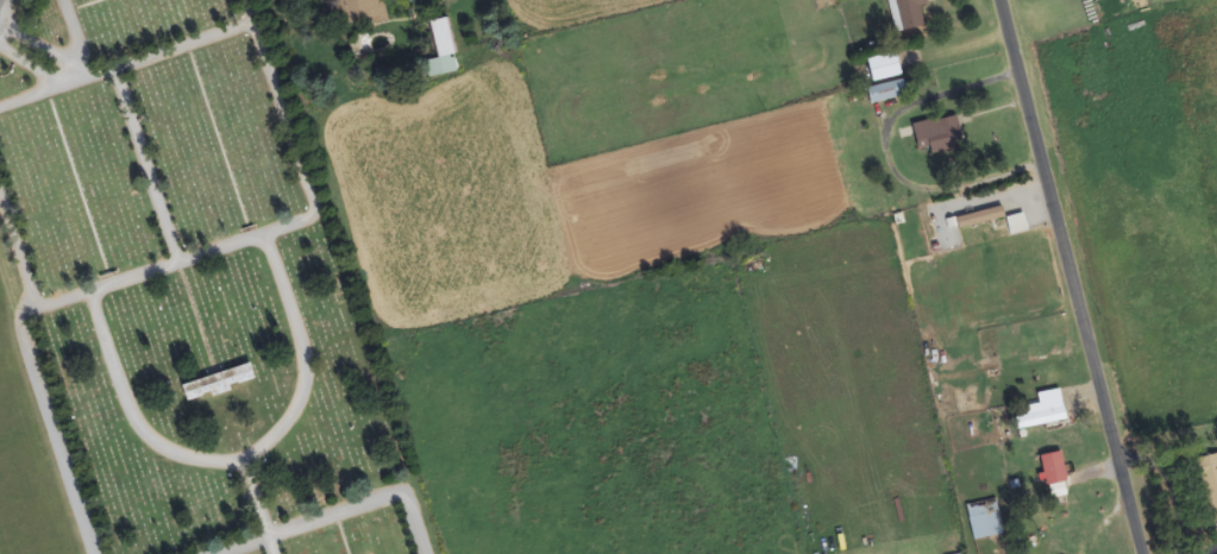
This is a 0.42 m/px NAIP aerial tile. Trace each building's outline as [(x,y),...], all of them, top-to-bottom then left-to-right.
[(928,6),(927,0),(888,0),(896,33),(925,26),(921,7),(928,6)] [(431,23),(441,59),(456,54),(446,19),(431,23)] [(897,53),(868,59),(873,82),(902,76),(897,53)] [(872,104),(907,96),(904,81),(868,89),(872,104)] [(931,148),(932,154),(963,149),(959,117),(914,124),(918,150),(931,148)] [(957,219),(960,230),(1005,218),(1002,207),(957,219)] [(1012,236),(1029,230),(1024,213),(1006,219),(1012,236)] [(183,385),(188,402),(257,383),(252,366),(183,385)] [(1067,426),(1067,413),(1020,413),(1020,426),(1067,426)] [(1197,460),(1210,522),(1216,521),(1216,456),(1197,460)] [(1067,496),(1067,462),(1045,462),(1045,496),(1067,496)] [(968,506),(974,541),(1003,536),(997,501),(968,506)]
